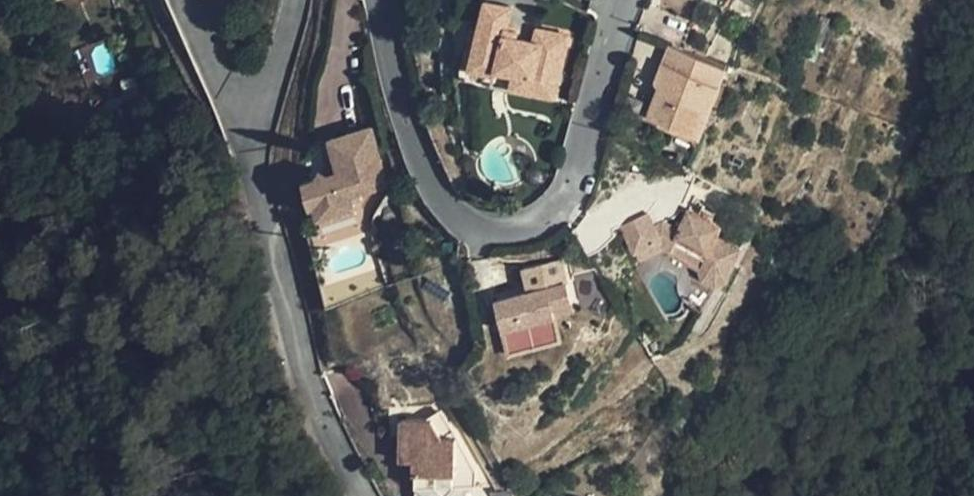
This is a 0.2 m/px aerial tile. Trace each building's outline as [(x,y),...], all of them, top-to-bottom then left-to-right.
[(512,9),(486,3),(480,30),(506,37),(507,31),(512,9)] [(506,37),(480,30),(471,70),(496,76),(497,71),(535,81),(531,94),(557,99),(570,38),(538,30),(534,43),(517,39),(506,37)] [(518,33),(507,31),(506,37),(517,39),(518,33)] [(698,141),(725,65),(673,45),(656,90),(660,91),(652,114),(662,119),(659,127),(698,141)] [(535,81),(497,71),(496,76),(494,85),(531,94),(535,81)] [(379,146),(373,127),(365,129),(369,149),(379,146)] [(358,182),(385,174),(379,146),(369,149),(365,129),(339,134),(358,182)] [(333,136),(339,161),(341,170),(331,171),(324,165),(321,173),(308,178),(314,202),(320,202),(323,214),(355,206),(355,200),(365,198),(362,190),(358,182),(339,134),(333,136)] [(339,161),(324,165),(331,171),(341,170),(339,161)] [(388,184),(385,174),(358,182),(362,190),(388,184)] [(357,213),(355,206),(323,214),(325,221),(357,213)] [(649,211),(623,223),(642,259),(669,246),(710,260),(708,267),(711,274),(727,279),(736,272),(747,240),(721,230),(724,220),(692,209),(686,226),(665,219),(655,224),(649,211)] [(556,301),(574,297),(569,278),(500,296),(506,324),(558,312),(556,301)] [(577,307),(574,297),(556,301),(558,312),(577,307)] [(423,411),(429,411),(435,422),(442,422),(448,418),(437,402),(423,411)] [(429,411),(399,412),(401,454),(413,453),(415,479),(475,476),(474,460),(448,418),(442,422),(435,422),(429,411)] [(484,476),(475,476),(415,479),(415,495),(435,495),(435,491),(455,491),(455,495),(485,494),(484,476)]
